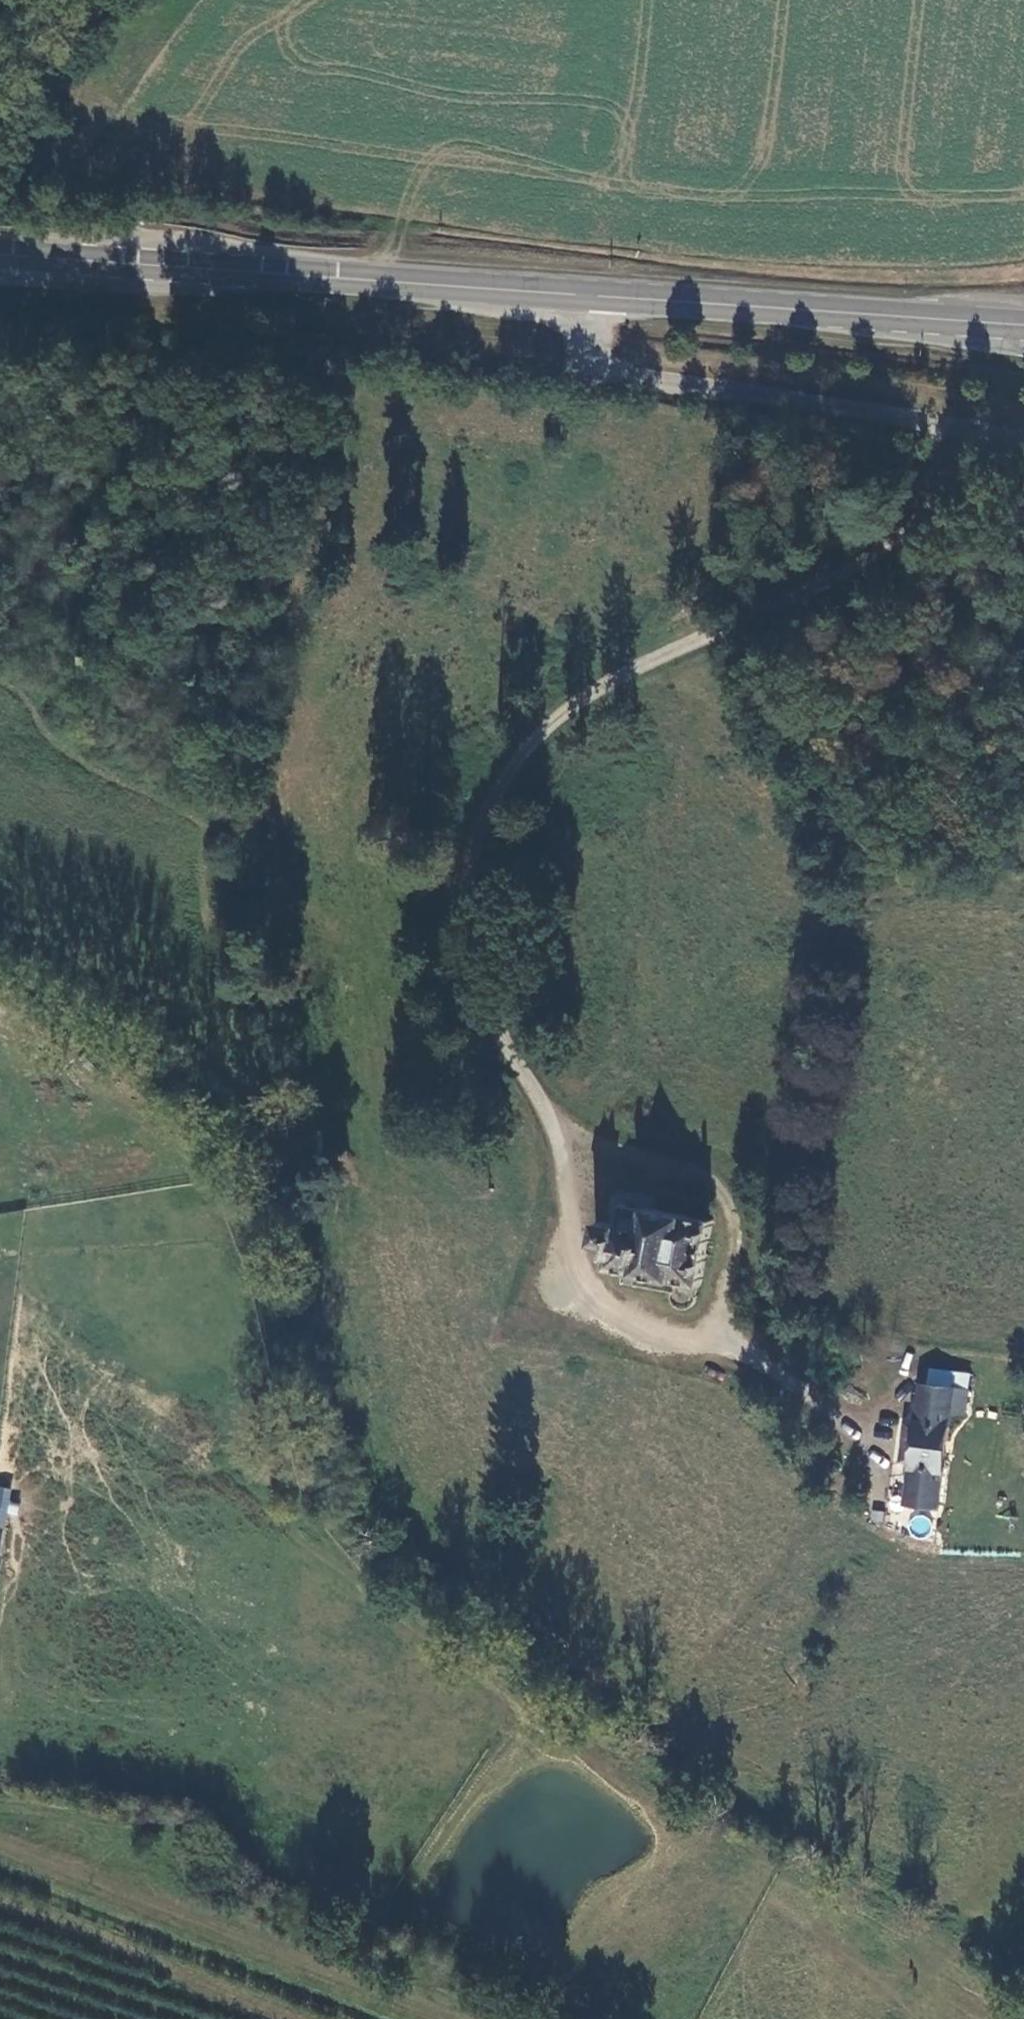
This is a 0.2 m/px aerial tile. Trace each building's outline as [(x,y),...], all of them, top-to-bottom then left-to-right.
[(700,1279),(710,1212),(643,1202),(640,1223),(598,1217),(595,1241),(610,1243),(608,1264),(700,1279)] [(921,1377),(906,1499),(936,1502),(948,1406),(963,1407),(966,1381),(921,1377)] [(3,1526),(12,1489),(0,1486),(0,1526),(3,1526)]
